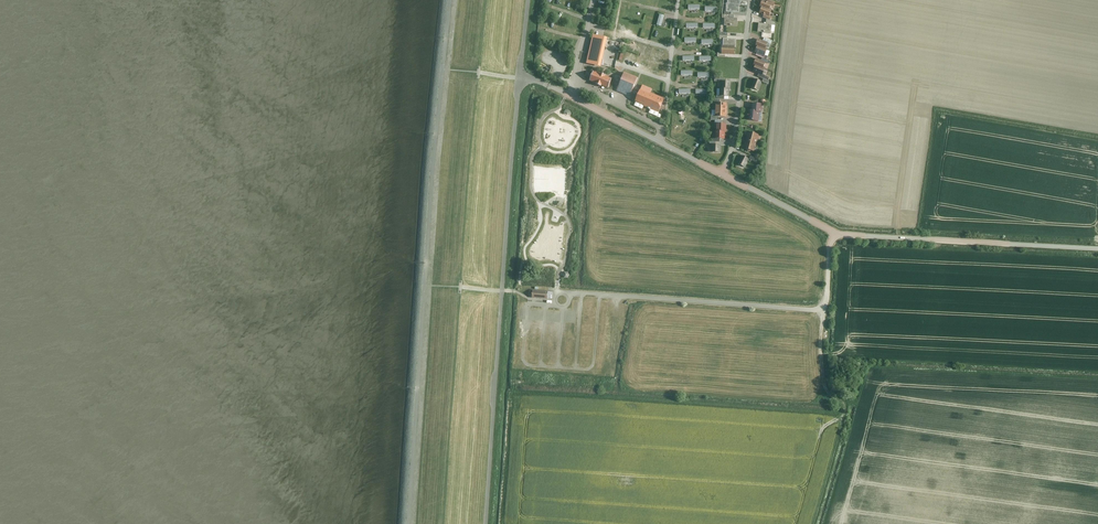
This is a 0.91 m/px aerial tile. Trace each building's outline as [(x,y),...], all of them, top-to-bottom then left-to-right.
[(763,3),(761,9),(771,13),(774,7),(763,3)] [(725,13),(724,21),(739,21),(739,14),(725,13)] [(660,14),(657,24),(662,26),(665,15),(660,14)] [(774,20),(759,18),(758,26),(772,29),(774,20)] [(760,35),(757,42),(768,46),(770,39),(760,35)] [(723,38),(722,45),(737,46),(737,38),(723,38)] [(630,48),(644,52),(646,46),(632,41),(630,48)] [(759,42),(756,48),(767,52),(769,46),(759,42)] [(721,46),(721,53),(736,54),(736,46),(721,46)] [(597,63),(601,50),(590,47),(586,60),(597,63)] [(758,55),(755,61),(766,65),(768,59),(758,55)] [(757,62),(754,68),(764,72),(767,66),(757,62)] [(608,88),(613,78),(594,70),(589,81),(608,88)] [(629,95),(637,75),(623,70),(616,90),(629,95)] [(759,88),(763,79),(754,76),(751,85),(759,88)] [(643,87),(636,103),(660,113),(666,99),(651,93),(653,91),(643,87)] [(754,100),(753,109),(763,110),(764,101),(754,100)] [(751,109),(750,118),(760,119),(761,110),(751,109)] [(756,151),(760,134),(751,131),(746,148),(756,151)] [(711,152),(721,153),(722,144),(711,144),(711,152)] [(746,167),(750,159),(744,156),(740,164),(746,167)]
